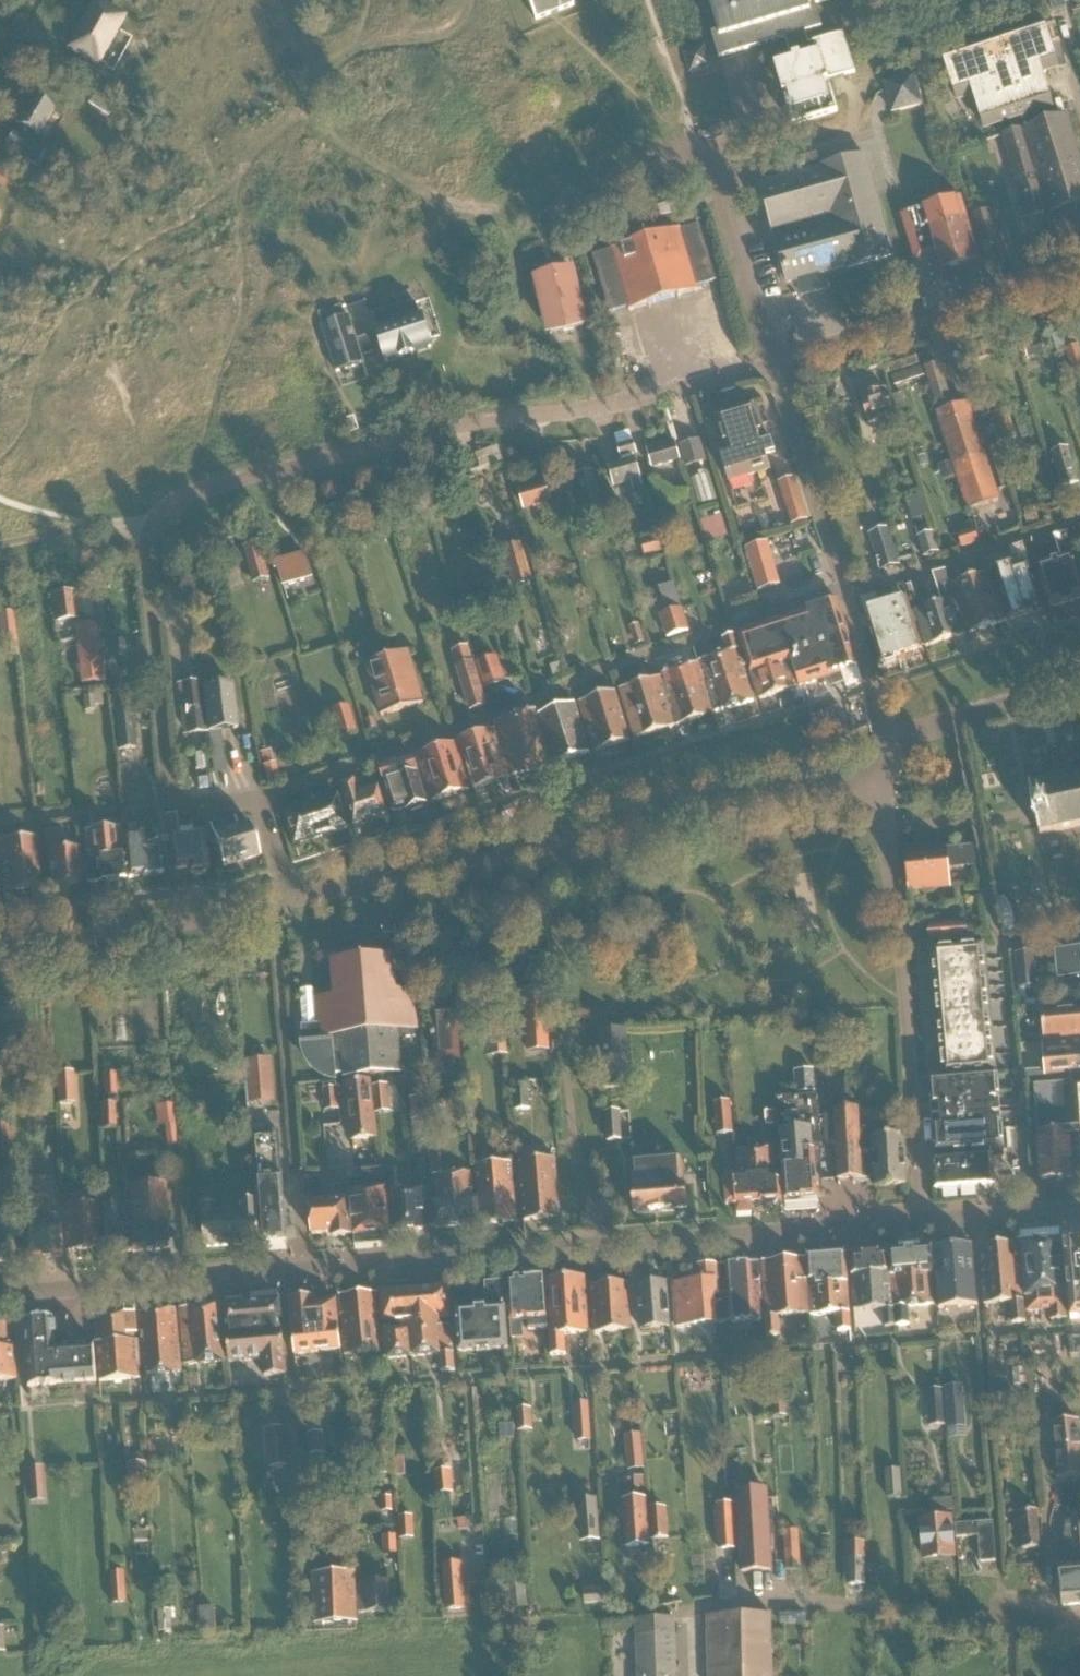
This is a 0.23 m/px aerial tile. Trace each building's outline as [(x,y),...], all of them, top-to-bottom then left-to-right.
[(536,21),(574,6),(572,0),(528,0),(536,21)] [(822,27),(815,5),(831,0),(709,0),(718,32),(712,34),(719,58),(785,38),(788,49),(792,60),(775,65),(788,108),(793,125),(838,112),(833,96),(829,81),(856,73),(844,34),(809,44),(805,32),(822,27)] [(1050,1),(1053,13),(1067,9),(1064,0),(1055,0),(1050,1)] [(89,14),(70,49),(87,58),(83,66),(101,76),(106,67),(97,62),(116,29),(122,18),(102,6),(96,18),(89,14)] [(1023,120),(1032,117),(1052,111),(1051,107),(1041,74),(1057,69),(1042,23),(943,55),(958,101),(975,96),(985,128),(1022,117),(1023,120)] [(685,54),(691,73),(706,68),(709,67),(704,49),(685,54)] [(915,75),(885,83),(893,113),(923,105),(915,75)] [(96,94),(89,106),(107,118),(115,107),(96,94)] [(6,145),(37,164),(47,148),(32,139),(34,135),(37,137),(53,111),(32,99),(18,123),(23,126),(20,132),(15,129),(6,145)] [(1032,117),(1061,209),(1079,204),(1079,161),(1066,116),(1055,120),(1052,111),(1032,117)] [(1061,209),(1032,117),(1023,120),(1025,129),(1004,135),(1029,219),(1061,209)] [(788,177),(760,185),(787,283),(799,280),(798,296),(826,288),(817,275),(847,266),(848,269),(893,256),(865,156),(821,168),(817,154),(784,163),(788,177)] [(2,189),(8,180),(0,174),(0,187),(2,189)] [(960,197),(902,215),(917,263),(933,258),(938,273),(980,260),(967,218),(960,197)] [(661,218),(676,213),(673,203),(658,207),(661,218)] [(973,217),(982,250),(1000,244),(991,211),(973,217)] [(610,313),(628,307),(630,312),(699,291),(698,286),(716,281),(702,231),(683,237),(682,234),(613,255),(613,257),(595,262),(610,313)] [(552,335),(582,328),(566,261),(535,268),(552,335)] [(375,315),(379,329),(376,330),(377,335),(357,342),(349,316),(347,316),(343,306),(319,314),(337,373),(364,364),(362,356),(382,350),(386,361),(401,357),(401,359),(414,355),(413,353),(432,347),(429,340),(432,339),(426,322),(424,323),(422,316),(420,316),(415,302),(384,312),(382,307),(373,310),(375,315)] [(1078,342),(1071,320),(1055,325),(1062,347),(1078,342)] [(1045,354),(1042,340),(1024,344),(1027,358),(1045,354)] [(1067,350),(1073,370),(1079,368),(1079,351),(1079,346),(1067,350)] [(915,352),(885,361),(890,374),(919,364),(915,352)] [(953,408),(939,365),(926,369),(940,413),(953,408)] [(921,368),(892,377),(895,386),(924,377),(921,368)] [(873,393),(874,395),(861,399),(869,424),(881,420),(882,422),(895,418),(886,389),(873,393)] [(907,408),(903,394),(893,397),(897,411),(907,408)] [(953,408),(940,413),(938,413),(970,510),(999,501),(967,404),(953,408)] [(775,452),(772,442),(768,443),(756,405),(714,418),(726,456),(721,457),(729,482),(770,469),(766,455),(775,452)] [(707,461),(700,439),(679,445),(685,468),(707,461)] [(673,442),(647,449),(653,469),(681,462),(675,443),(675,441),(673,442)] [(633,443),(618,447),(623,463),(609,467),(615,486),(630,481),(633,491),(645,488),(636,457),(637,457),(633,443)] [(1053,454),(1063,488),(1078,484),(1068,450),(1053,454)] [(603,509),(593,472),(562,481),(566,495),(580,491),(587,513),(603,509)] [(795,479),(781,483),(793,525),(808,520),(795,479)] [(549,501),(545,486),(520,493),(525,508),(549,501)] [(930,525),(917,529),(920,537),(932,533),(930,525)] [(881,570),(899,565),(888,530),(870,535),(881,570)] [(962,548),(979,543),(975,530),(958,535),(962,548)] [(1075,556),(1067,532),(1054,537),(1061,559),(1037,567),(1050,608),(1079,599),(1079,579),(1073,556),(1075,556)] [(924,557),(938,553),(932,533),(920,537),(919,538),(924,557)] [(658,540),(641,544),(644,557),(661,552),(658,540)] [(768,543),(747,550),(759,592),(780,585),(768,543)] [(254,583),(269,578),(260,544),(245,548),(254,583)] [(521,544),(504,549),(514,584),(531,579),(521,544)] [(992,573),(1007,622),(1033,614),(1033,612),(1046,608),(1031,562),(1029,563),(1024,547),(1012,551),(1017,565),(992,573)] [(284,587),(312,579),(305,554),(277,562),(284,587)] [(933,574),(942,603),(915,612),(926,648),(966,635),(945,570),(933,574)] [(969,634),(1006,622),(988,572),(953,584),(969,634)] [(661,617),(668,638),(689,631),(673,584),(660,589),(668,614),(661,617)] [(52,595),(56,623),(77,620),(73,592),(52,595)] [(861,600),(871,631),(880,662),(882,661),(886,664),(895,662),(896,656),(922,649),(912,618),(907,600),(880,608),(876,595),(861,600)] [(858,666),(837,600),(807,610),(808,612),(739,633),(752,673),(789,661),(792,660),(800,687),(830,677),(832,682),(843,679),(841,672),(858,666)] [(12,612),(0,614),(0,624),(4,657),(17,655),(12,612)] [(103,682),(96,624),(73,627),(80,684),(103,682)] [(754,701),(746,675),(743,667),(746,666),(736,634),(722,639),(727,652),(700,661),(708,687),(716,713),(754,701)] [(561,647),(564,658),(573,655),(570,644),(561,647)] [(388,657),(403,710),(424,704),(409,651),(388,657)] [(477,662),(485,688),(504,681),(496,656),(477,662)] [(381,716),(403,710),(388,657),(367,663),(381,716)] [(789,661),(752,673),(760,699),(798,688),(789,661)] [(661,674),(669,698),(667,699),(675,726),(676,726),(715,714),(707,688),(699,662),(661,674)] [(458,668),(471,710),(486,705),(473,663),(458,668)] [(667,699),(660,677),(619,689),(635,739),(675,726),(667,699)] [(196,683),(182,685),(189,735),(202,734),(196,688),(196,683)] [(203,687),(208,733),(236,729),(231,684),(203,687)] [(594,752),(631,740),(616,690),(579,702),(594,752)] [(93,695),(83,697),(84,713),(95,712),(95,707),(93,695)] [(546,739),(554,764),(590,753),(583,728),(575,702),(538,714),(546,739)] [(334,710),(342,737),(357,733),(349,705),(334,710)] [(119,750),(135,749),(131,709),(115,711),(119,750)] [(496,723),(512,777),(551,765),(534,711),(536,710),(536,709),(496,723)] [(473,790),(510,778),(495,728),(457,740),(473,790)] [(222,736),(209,737),(210,749),(223,748),(222,736)] [(455,743),(418,754),(433,802),(470,791),(455,743)] [(260,753),(263,766),(267,780),(278,777),(271,750),(260,753)] [(413,757),(379,767),(393,812),(406,808),(407,810),(412,809),(412,812),(424,808),(423,805),(427,804),(413,757)] [(1040,835),(1079,827),(1079,777),(1030,788),(1040,835)] [(354,827),(387,816),(378,787),(359,793),(354,779),(341,784),(354,827)] [(285,813),(295,845),(348,829),(338,796),(285,813)] [(172,870),(188,868),(189,873),(190,873),(194,877),(203,875),(207,871),(208,870),(203,831),(178,834),(176,819),(166,820),(168,836),(172,870)] [(259,856),(249,823),(236,827),(233,819),(210,827),(223,868),(259,856)] [(139,826),(123,827),(129,879),(162,875),(162,872),(172,870),(168,836),(158,837),(157,833),(139,834),(139,826)] [(83,859),(86,884),(126,879),(124,855),(121,827),(83,831),(87,859),(83,859)] [(51,887),(81,884),(77,849),(59,851),(57,833),(46,834),(48,852),(47,852),(51,887)] [(41,888),(35,836),(0,840),(0,860),(4,892),(41,888)] [(908,876),(905,876),(906,888),(909,887),(910,892),(950,888),(948,869),(976,866),(974,847),(906,853),(908,876)] [(968,922),(930,925),(931,941),(969,937),(968,922)] [(985,942),(932,947),(943,1078),(997,1074),(985,942)] [(1060,980),(1079,978),(1079,948),(1055,951),(1056,964),(1058,964),(1060,980)] [(1031,954),(1014,956),(1018,991),(1035,990),(1031,954)] [(306,1045),(303,1045),(304,1053),(307,1060),(311,1066),(317,1072),(323,1076),(330,1079),(337,1080),(337,1074),(344,1074),(345,1077),(369,1075),(400,1072),(398,1039),(416,1037),(415,1027),(416,1027),(413,994),(394,995),(391,961),(335,965),(338,1000),(319,1002),(322,1031),(305,1033),(306,1045)] [(544,991),(525,992),(530,1052),(549,1050),(548,1047),(546,1011),(544,991)] [(1040,1005),(1040,1006),(1043,1043),(1079,1040),(1079,1001),(1040,1005)] [(434,1009),(438,1057),(460,1056),(456,1008),(434,1009)] [(625,1030),(600,1032),(605,1089),(630,1087),(625,1030)] [(509,1056),(507,1031),(485,1033),(487,1057),(509,1056)] [(1043,1043),(1045,1074),(1069,1072),(1070,1081),(1079,1080),(1079,1040),(1043,1043)] [(252,1095),(273,1093),(270,1061),(249,1063),(252,1095)] [(816,1093),(814,1070),(794,1072),(795,1094),(816,1093)] [(75,1105),(74,1072),(55,1073),(57,1106),(75,1105)] [(997,1074),(930,1080),(935,1153),(963,1153),(964,1161),(1005,1159),(997,1074)] [(370,1081),(345,1084),(352,1140),(377,1137),(374,1116),(371,1088),(370,1081)] [(9,1082),(0,1082),(0,1110),(11,1110),(9,1082)] [(1077,1179),(1079,1179),(1079,1083),(1070,1083),(1077,1179)] [(1070,1084),(1033,1087),(1039,1180),(1076,1179),(1072,1129),(1073,1129),(1070,1084)] [(115,1085),(104,1086),(105,1097),(116,1096),(115,1085)] [(390,1114),(386,1086),(371,1088),(374,1116),(390,1114)] [(531,1110),(529,1087),(513,1087),(515,1111),(531,1110)] [(337,1088),(324,1089),(326,1111),(339,1110),(337,1088)] [(819,1096),(778,1099),(785,1201),(788,1201),(791,1204),(800,1204),(803,1199),(809,1199),(810,1202),(816,1202),(817,1198),(818,1198),(815,1158),(823,1158),(819,1096)] [(424,1098),(409,1100),(411,1121),(412,1121),(425,1120),(426,1120),(424,1098)] [(734,1134),(731,1101),(714,1103),(716,1135),(734,1134)] [(114,1105),(100,1106),(101,1129),(115,1129),(114,1105)] [(172,1105),(161,1107),(163,1120),(173,1119),(172,1105)] [(835,1115),(825,1116),(826,1142),(836,1142),(838,1181),(875,1179),(872,1138),(860,1138),(859,1110),(834,1112),(835,1115)] [(764,1112),(766,1126),(775,1125),(774,1111),(764,1112)] [(606,1113),(608,1142),(622,1141),(619,1112),(606,1113)] [(11,1123),(0,1124),(0,1151),(13,1150),(11,1123)] [(284,1198),(284,1197),(279,1132),(253,1134),(261,1243),(287,1241),(284,1198)] [(903,1136),(872,1138),(875,1179),(875,1188),(906,1186),(903,1136)] [(737,1151),(739,1178),(777,1176),(775,1148),(737,1151)] [(995,1184),(993,1159),(964,1161),(963,1153),(935,1154),(935,1158),(933,1159),(935,1189),(995,1184)] [(172,1171),(171,1155),(161,1156),(163,1172),(172,1171)] [(430,1203),(432,1229),(479,1225),(477,1199),(473,1199),(471,1172),(442,1174),(440,1157),(431,1157),(432,1175),(435,1175),(437,1202),(430,1203)] [(519,1161),(521,1182),(524,1221),(560,1218),(558,1187),(556,1158),(519,1161)] [(631,1164),(633,1188),(633,1190),(632,1190),(634,1212),(687,1208),(683,1159),(631,1164)] [(512,1162),(476,1165),(478,1193),(481,1225),(516,1222),(514,1197),(512,1162)] [(364,1180),(349,1181),(352,1207),(354,1235),(355,1235),(355,1240),(356,1247),(390,1244),(390,1240),(389,1232),(390,1232),(386,1193),(384,1169),(370,1171),(363,1171),(364,1180)] [(779,1201),(782,1201),(781,1181),(777,1181),(777,1176),(739,1178),(734,1179),(725,1179),(727,1205),(737,1204),(738,1214),(752,1213),(751,1203),(762,1202),(767,1206),(775,1206),(779,1201)] [(353,1236),(349,1198),(348,1185),(331,1187),(332,1200),(324,1201),(322,1183),(309,1184),(311,1202),(310,1202),(313,1235),(328,1233),(332,1233),(333,1237),(353,1236)] [(132,1226),(128,1226),(130,1253),(168,1251),(163,1184),(129,1187),(132,1226)] [(393,1232),(427,1229),(424,1190),(389,1193),(393,1232)] [(205,1248),(260,1243),(257,1200),(240,1202),(241,1218),(217,1220),(215,1204),(201,1205),(205,1248)] [(0,1230),(0,1263),(9,1262),(6,1229),(0,1230)] [(1067,1319),(1060,1231),(1021,1235),(1027,1311),(1050,1309),(1051,1320),(1067,1319)] [(1064,1241),(1072,1322),(1079,1322),(1079,1240),(1064,1241)] [(1026,1323),(1019,1242),(979,1245),(984,1305),(1011,1303),(1013,1324),(1026,1323)] [(978,1306),(973,1246),(934,1249),(939,1309),(978,1306)] [(911,1326),(909,1307),(934,1305),(931,1273),(933,1273),(931,1249),(889,1252),(894,1308),(896,1327),(911,1326)] [(893,1308),(891,1287),(890,1272),(889,1272),(888,1253),(878,1253),(875,1250),(867,1251),(864,1255),(851,1256),(853,1291),(855,1311),(884,1309),(885,1328),(896,1327),(894,1308),(893,1308)] [(807,1259),(808,1281),(822,1280),(822,1284),(848,1282),(846,1256),(807,1259)] [(809,1314),(807,1287),(805,1259),(763,1262),(768,1336),(779,1336),(778,1316),(809,1314)] [(723,1302),(717,1303),(719,1325),(723,1325),(765,1321),(762,1292),(759,1263),(718,1266),(720,1294),(722,1294),(723,1302)] [(719,1294),(717,1267),(697,1268),(698,1283),(674,1285),(677,1328),(716,1325),(714,1294),(719,1294)] [(659,1284),(658,1271),(642,1273),(643,1286),(638,1286),(642,1330),(670,1327),(667,1284),(659,1284)] [(530,1276),(527,1280),(508,1281),(512,1339),(524,1338),(523,1321),(528,1320),(529,1330),(548,1329),(544,1279),(542,1279),(539,1275),(530,1276)] [(565,1355),(564,1335),(588,1334),(584,1276),(545,1279),(551,1356),(565,1355)] [(852,1330),(850,1313),(848,1282),(822,1284),(822,1280),(808,1281),(811,1316),(837,1314),(839,1331),(852,1330)] [(631,1331),(628,1283),(591,1285),(594,1333),(631,1331)] [(505,1309),(503,1284),(486,1285),(488,1310),(456,1312),(459,1354),(508,1351),(506,1309),(505,1309)] [(441,1319),(451,1318),(448,1286),(414,1289),(416,1314),(430,1313),(431,1325),(441,1324),(441,1319)] [(380,1292),(382,1318),(402,1316),(402,1311),(406,1311),(407,1321),(417,1320),(416,1314),(414,1289),(380,1292)] [(376,1292),(339,1295),(342,1325),(346,1355),(383,1352),(379,1317),(376,1292)] [(339,1325),(336,1301),(316,1303),(315,1297),(290,1300),(296,1356),(342,1351),(339,1325)] [(286,1375),(285,1358),(280,1300),(224,1304),(230,1363),(263,1360),(265,1377),(286,1375)] [(185,1366),(226,1363),(221,1305),(180,1308),(185,1366)] [(181,1372),(176,1309),(140,1312),(145,1375),(181,1372)] [(402,1316),(382,1318),(386,1360),(412,1357),(409,1330),(418,1330),(417,1320),(407,1321),(406,1311),(402,1311),(402,1316)] [(136,1312),(93,1316),(95,1342),(97,1342),(97,1344),(99,1382),(142,1379),(139,1340),(136,1340),(135,1334),(138,1334),(136,1312)] [(409,1330),(412,1357),(440,1355),(441,1372),(455,1371),(451,1326),(441,1326),(441,1324),(431,1325),(430,1313),(416,1314),(417,1320),(418,1330),(409,1330)] [(22,1321),(27,1388),(55,1386),(55,1384),(97,1381),(95,1345),(52,1349),(50,1319),(22,1321)] [(11,1348),(9,1322),(0,1322),(0,1348),(11,1348)] [(15,1381),(14,1365),(13,1365),(11,1348),(0,1348),(0,1382),(15,1381)] [(962,1387),(946,1389),(949,1430),(966,1428),(962,1387)] [(930,1427),(945,1426),(942,1389),(929,1390),(931,1405),(928,1405),(930,1427)] [(787,1416),(785,1398),(772,1399),(774,1417),(787,1416)] [(588,1404),(576,1405),(578,1441),(591,1440),(588,1404)] [(533,1431),(532,1409),(516,1410),(518,1432),(533,1431)] [(1058,1478),(1079,1476),(1079,1434),(1078,1419),(1052,1422),(1058,1478)] [(271,1468),(289,1466),(286,1428),(268,1430),(271,1468)] [(325,1455),(323,1432),(307,1433),(309,1456),(325,1455)] [(641,1437),(624,1439),(628,1472),(645,1470),(641,1437)] [(390,1476),(388,1451),(372,1453),(374,1477),(390,1476)] [(137,1465),(129,1466),(130,1485),(147,1484),(146,1465),(137,1465)] [(40,1469),(27,1470),(29,1504),(43,1503),(40,1469)] [(902,1497),(900,1469),(885,1470),(886,1498),(902,1497)] [(322,1470),(310,1471),(312,1488),(324,1487),(322,1470)] [(452,1470),(434,1471),(437,1503),(450,1502),(449,1494),(454,1493),(452,1470)] [(623,1478),(626,1498),(651,1494),(648,1474),(623,1478)] [(1073,1505),(1079,1485),(1065,1482),(1059,1502),(1073,1505)] [(766,1490),(739,1492),(743,1573),(770,1571),(766,1490)] [(393,1510),(392,1496),(381,1496),(382,1511),(393,1510)] [(953,1511),(952,1498),(930,1500),(932,1513),(953,1511)] [(596,1499),(580,1500),(581,1515),(582,1532),(583,1540),(591,1540),(599,1539),(597,1513),(596,1499)] [(645,1500),(625,1501),(628,1547),(648,1546),(645,1500)] [(733,1504),(718,1505),(721,1549),(736,1548),(733,1504)] [(669,1539),(666,1508),(649,1509),(651,1540),(669,1539)] [(1037,1510),(1020,1512),(1024,1550),(1041,1548),(1037,1510)] [(1070,1515),(1071,1524),(1075,1563),(1079,1563),(1079,1514),(1070,1515)] [(412,1516),(399,1517),(400,1539),(413,1538),(412,1516)] [(923,1547),(924,1558),(945,1556),(945,1548),(954,1547),(952,1518),(921,1521),(922,1531),(920,1532),(922,1547),(923,1547)] [(981,1563),(996,1561),(993,1522),(956,1525),(957,1538),(978,1536),(981,1563)] [(1067,1525),(1061,1564),(1075,1563),(1071,1524),(1067,1525)] [(785,1531),(787,1571),(801,1570),(798,1530),(785,1531)] [(396,1535),(384,1536),(385,1554),(397,1554),(396,1535)] [(848,1542),(849,1559),(849,1586),(865,1585),(864,1559),(864,1542),(848,1542)] [(466,1610),(463,1563),(441,1565),(445,1612),(466,1610)] [(1063,1607),(1079,1605),(1079,1565),(1060,1567),(1063,1607)] [(127,1603),(124,1572),(110,1573),(113,1604),(127,1603)] [(316,1575),(318,1624),(359,1622),(357,1573),(316,1575)] [(508,1610),(529,1608),(526,1580),(505,1582),(508,1610)] [(360,1583),(361,1613),(391,1612),(390,1581),(360,1583)] [(602,1590),(585,1591),(586,1603),(603,1601),(602,1590)] [(216,1631),(214,1608),(200,1608),(201,1632),(216,1631)] [(173,1632),(172,1610),(158,1611),(159,1633),(173,1632)] [(710,1675),(774,1675),(771,1613),(707,1616),(710,1675)] [(637,1621),(637,1632),(639,1675),(677,1675),(675,1619),(637,1621)]
